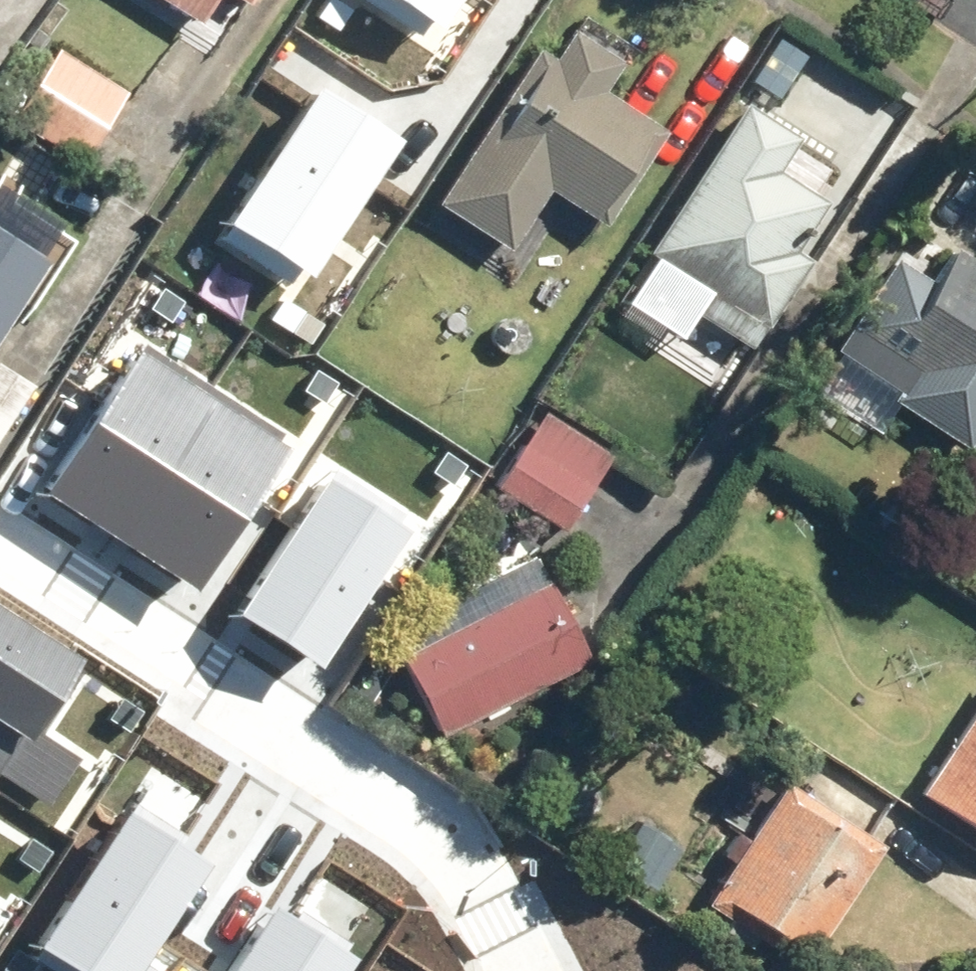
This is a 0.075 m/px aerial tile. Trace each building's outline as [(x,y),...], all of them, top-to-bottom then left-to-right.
[(425,43),(452,0),(356,0),(425,43)] [(597,224),(659,128),(596,87),(614,59),(564,27),(544,57),(529,47),(429,202),(503,250),(542,188),(597,224)] [(73,163),(118,93),(48,48),(3,119),(73,163)] [(311,84),(221,227),(307,281),(397,138),(311,84)] [(710,294),(696,316),(745,346),(801,257),(788,249),(819,200),(769,169),(791,134),(737,100),(642,252),(710,294)] [(39,260),(0,235),(0,321),(39,260)] [(952,248),(882,354),(975,416),(975,264),(952,248)] [(513,316),(504,314),(494,317),(488,325),(486,334),(489,344),(496,350),(506,352),(515,349),(522,342),(524,332),(521,323),(513,316)] [(145,341),(47,486),(188,581),(286,436),(145,341)] [(490,486),(558,527),(606,450),(538,408),(490,486)] [(318,470),(228,613),(314,667),(404,524),(318,470)] [(394,654),(435,734),(586,657),(545,578),(394,654)] [(47,802),(78,753),(33,725),(77,656),(0,607),(0,773),(47,802)] [(914,790),(975,832),(975,698),(914,790)] [(699,902),(794,968),(879,845),(757,761),(715,821),(742,840),(699,902)] [(115,803),(23,951),(56,970),(162,970),(144,960),(207,859),(115,803)] [(604,862),(640,882),(664,840),(628,819),(604,862)] [(350,950),(264,897),(218,970),(337,970),(350,950)]
